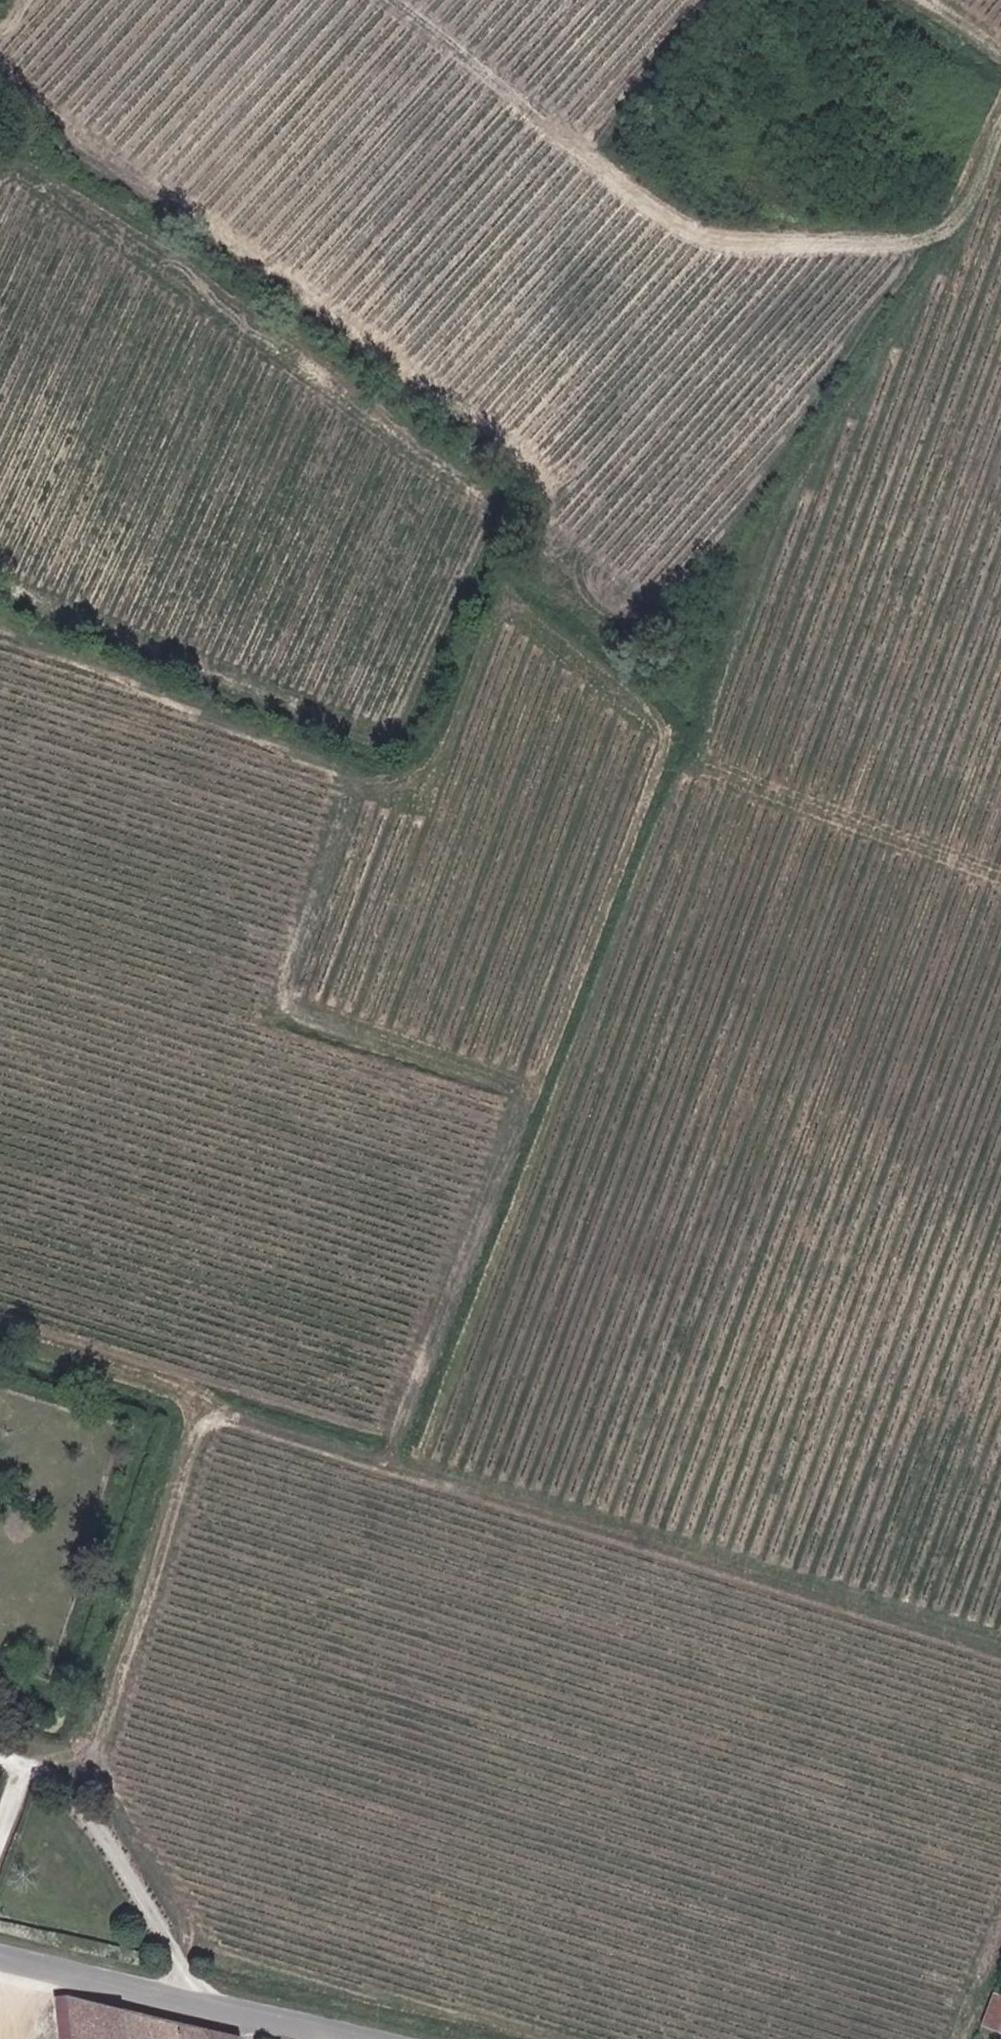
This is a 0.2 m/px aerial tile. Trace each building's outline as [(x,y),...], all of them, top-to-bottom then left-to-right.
[(1000,2024),(1000,1993),(996,1992),(983,2024),(998,2031),(1000,2024)] [(241,2034),(71,1995),(75,2038),(242,2038),(241,2034)]
